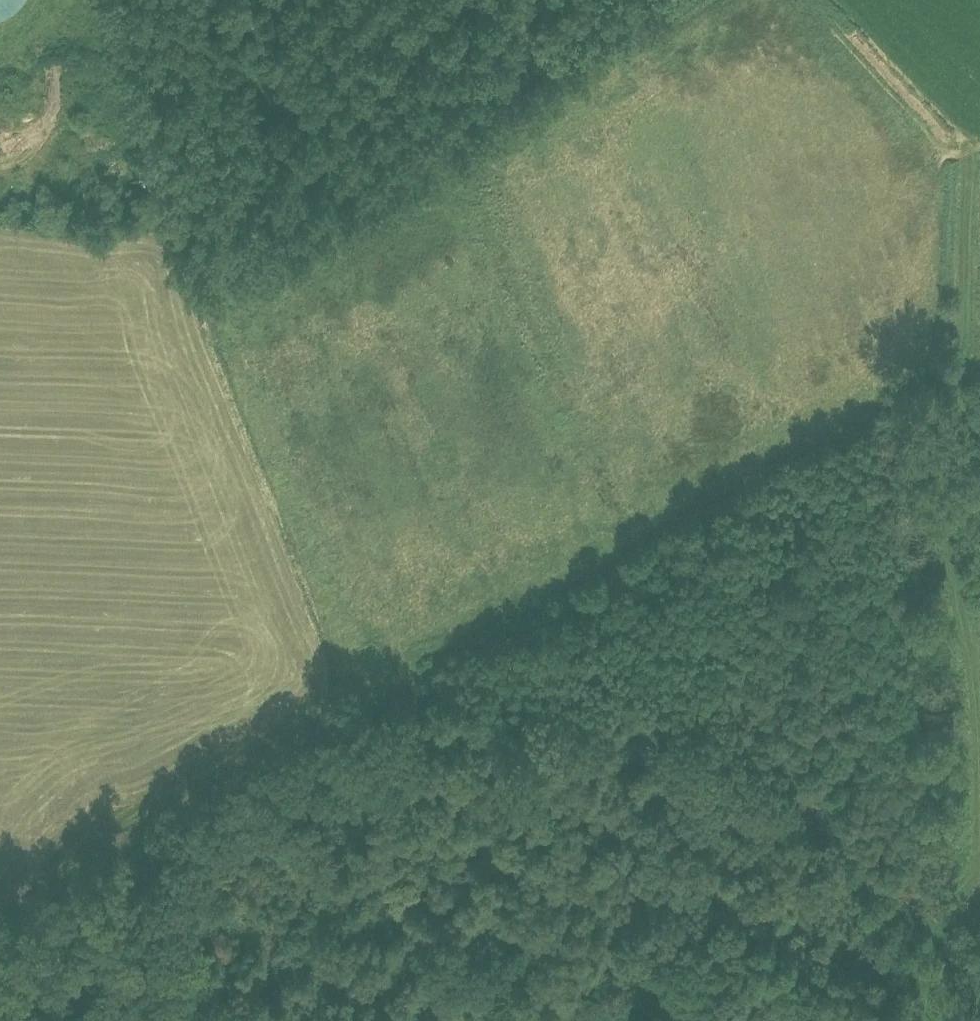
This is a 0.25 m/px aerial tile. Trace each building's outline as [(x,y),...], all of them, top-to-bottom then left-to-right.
[(5,17),(17,9),(25,0),(0,0),(0,18),(5,17)]
